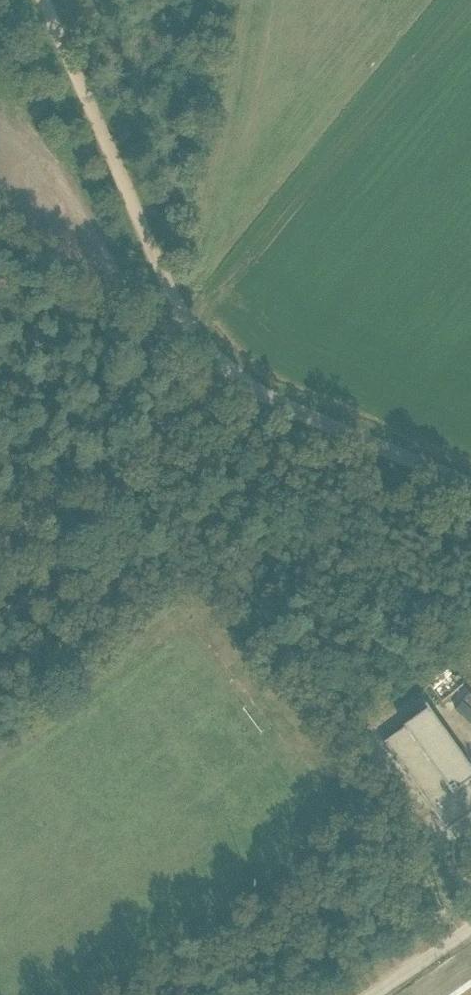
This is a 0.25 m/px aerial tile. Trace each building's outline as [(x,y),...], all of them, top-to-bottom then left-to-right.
[(385,744),(448,831),(470,815),(470,771),(429,713),(385,744)]
